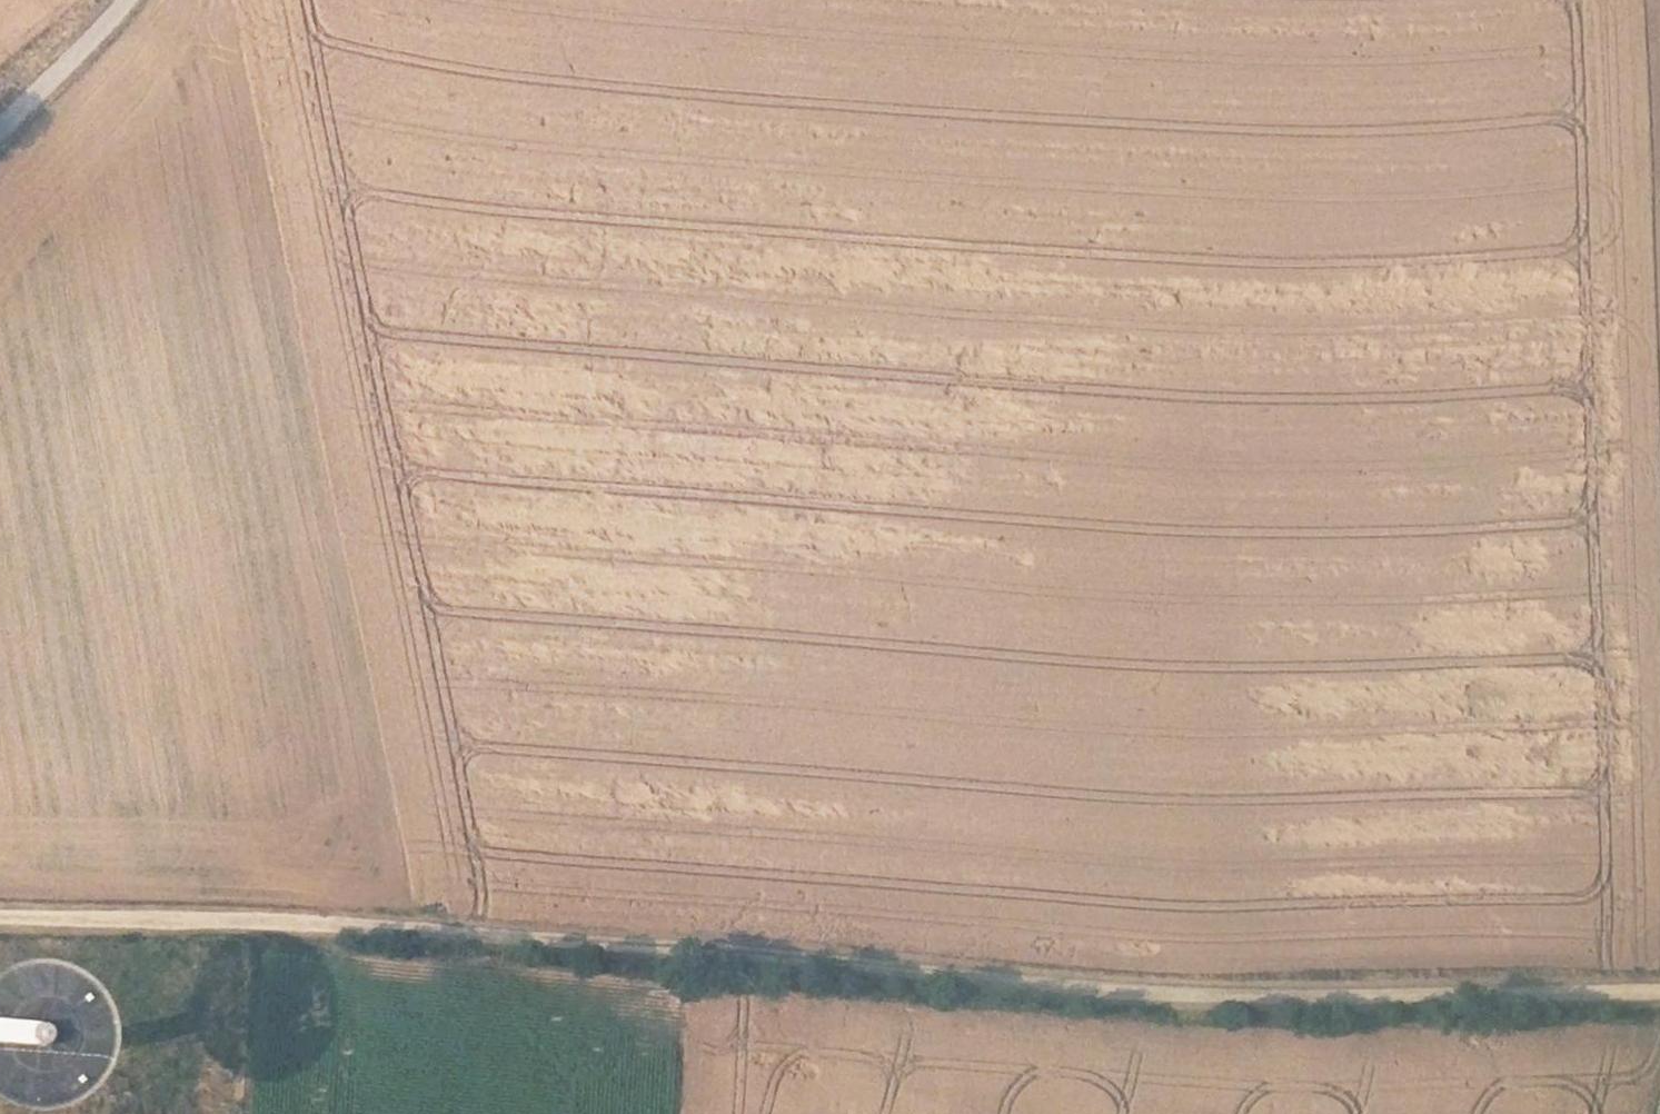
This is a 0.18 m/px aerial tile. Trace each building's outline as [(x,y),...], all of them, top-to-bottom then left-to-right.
[(15,1023),(14,1047),(56,1049),(58,1026),(15,1023)] [(16,1074),(57,1075),(57,1051),(16,1050),(16,1074)]
